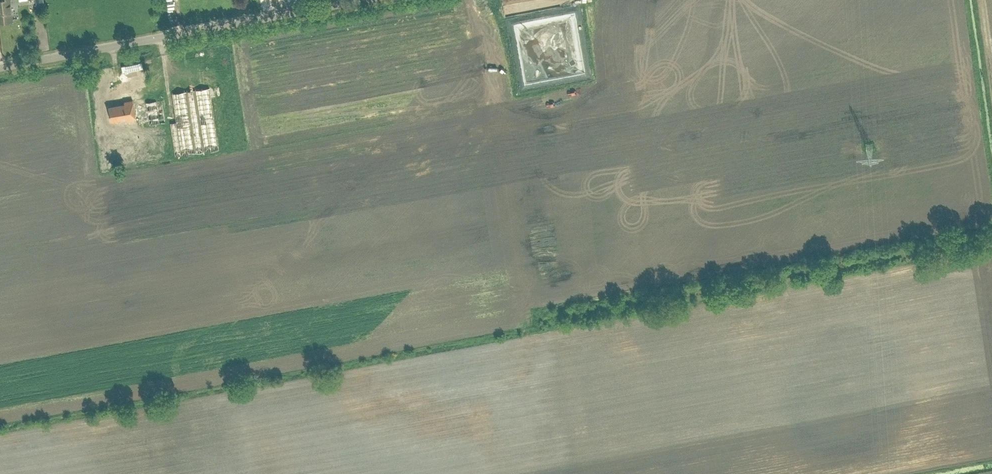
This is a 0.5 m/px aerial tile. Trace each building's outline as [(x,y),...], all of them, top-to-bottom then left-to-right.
[(13,19),(11,0),(0,0),(0,21),(13,19)] [(508,4),(508,14),(524,14),(524,3),(508,4)] [(212,145),(202,91),(163,98),(173,152),(212,145)] [(107,97),(108,102),(96,104),(100,124),(112,122),(113,127),(124,125),(123,120),(134,118),(135,120),(145,118),(141,96),(131,98),(119,100),(118,95),(107,97)]
